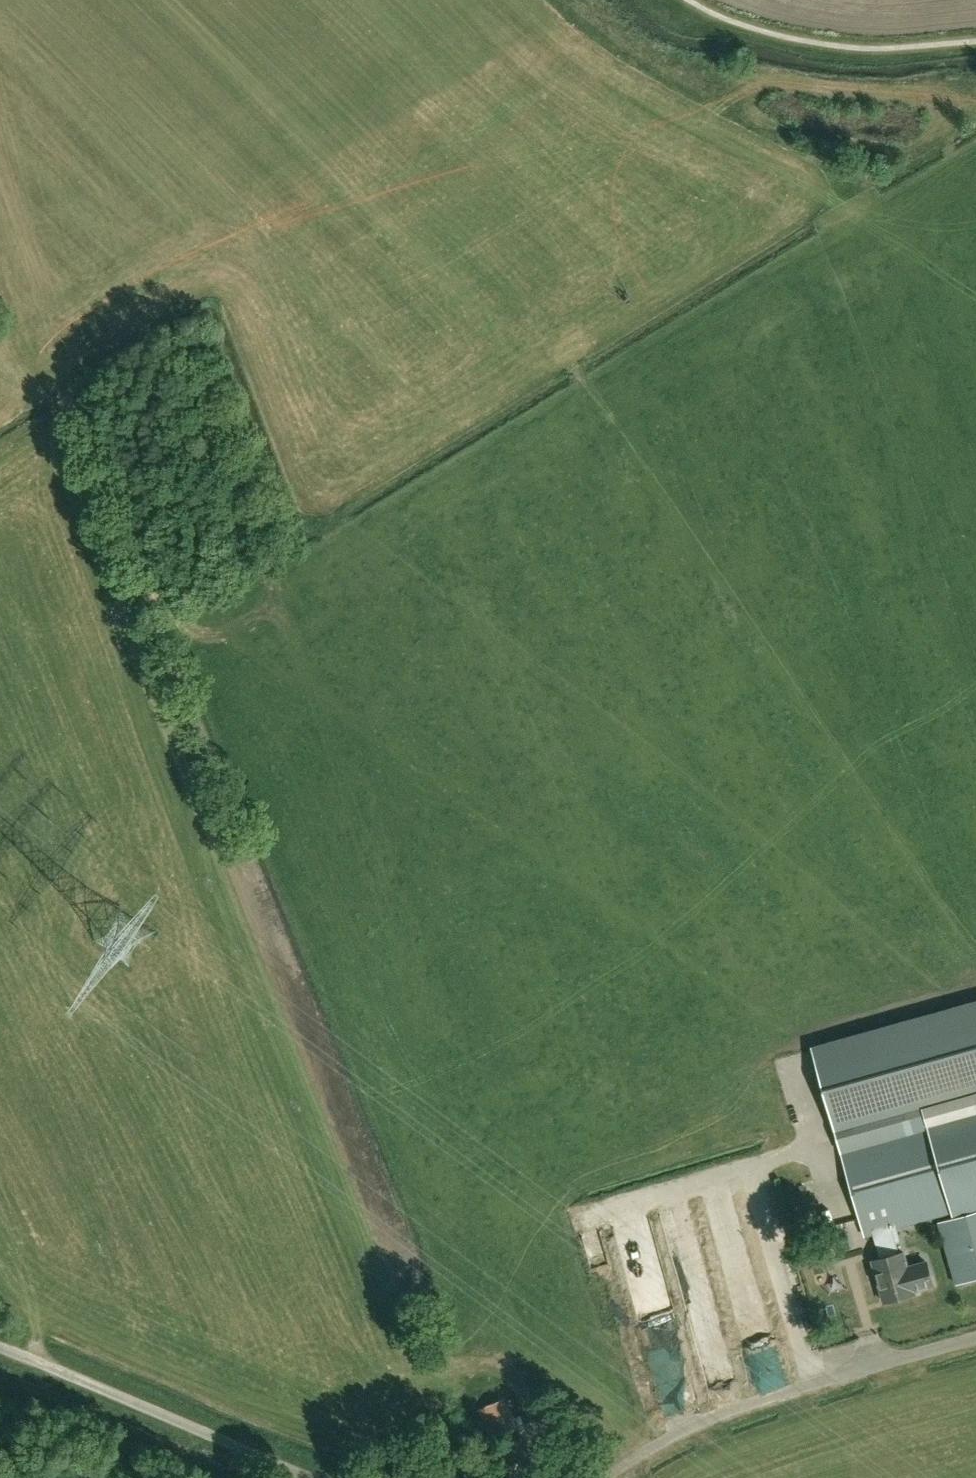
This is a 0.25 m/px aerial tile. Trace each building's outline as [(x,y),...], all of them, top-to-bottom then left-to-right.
[(884,1301),(884,1302),(915,1294),(914,1291),(933,1285),(927,1262),(908,1268),(904,1253),(900,1254),(897,1243),(901,1242),(897,1227),(975,1205),(975,1004),(814,1050),(836,1130),(837,1130),(842,1148),(912,1129),(913,1131),(842,1151),(866,1236),(874,1234),(881,1259),(873,1261),(884,1301)] [(939,1223),(956,1283),(975,1277),(975,1213),(939,1223)] [(507,1399),(482,1408),(497,1437),(519,1428),(507,1399)]
